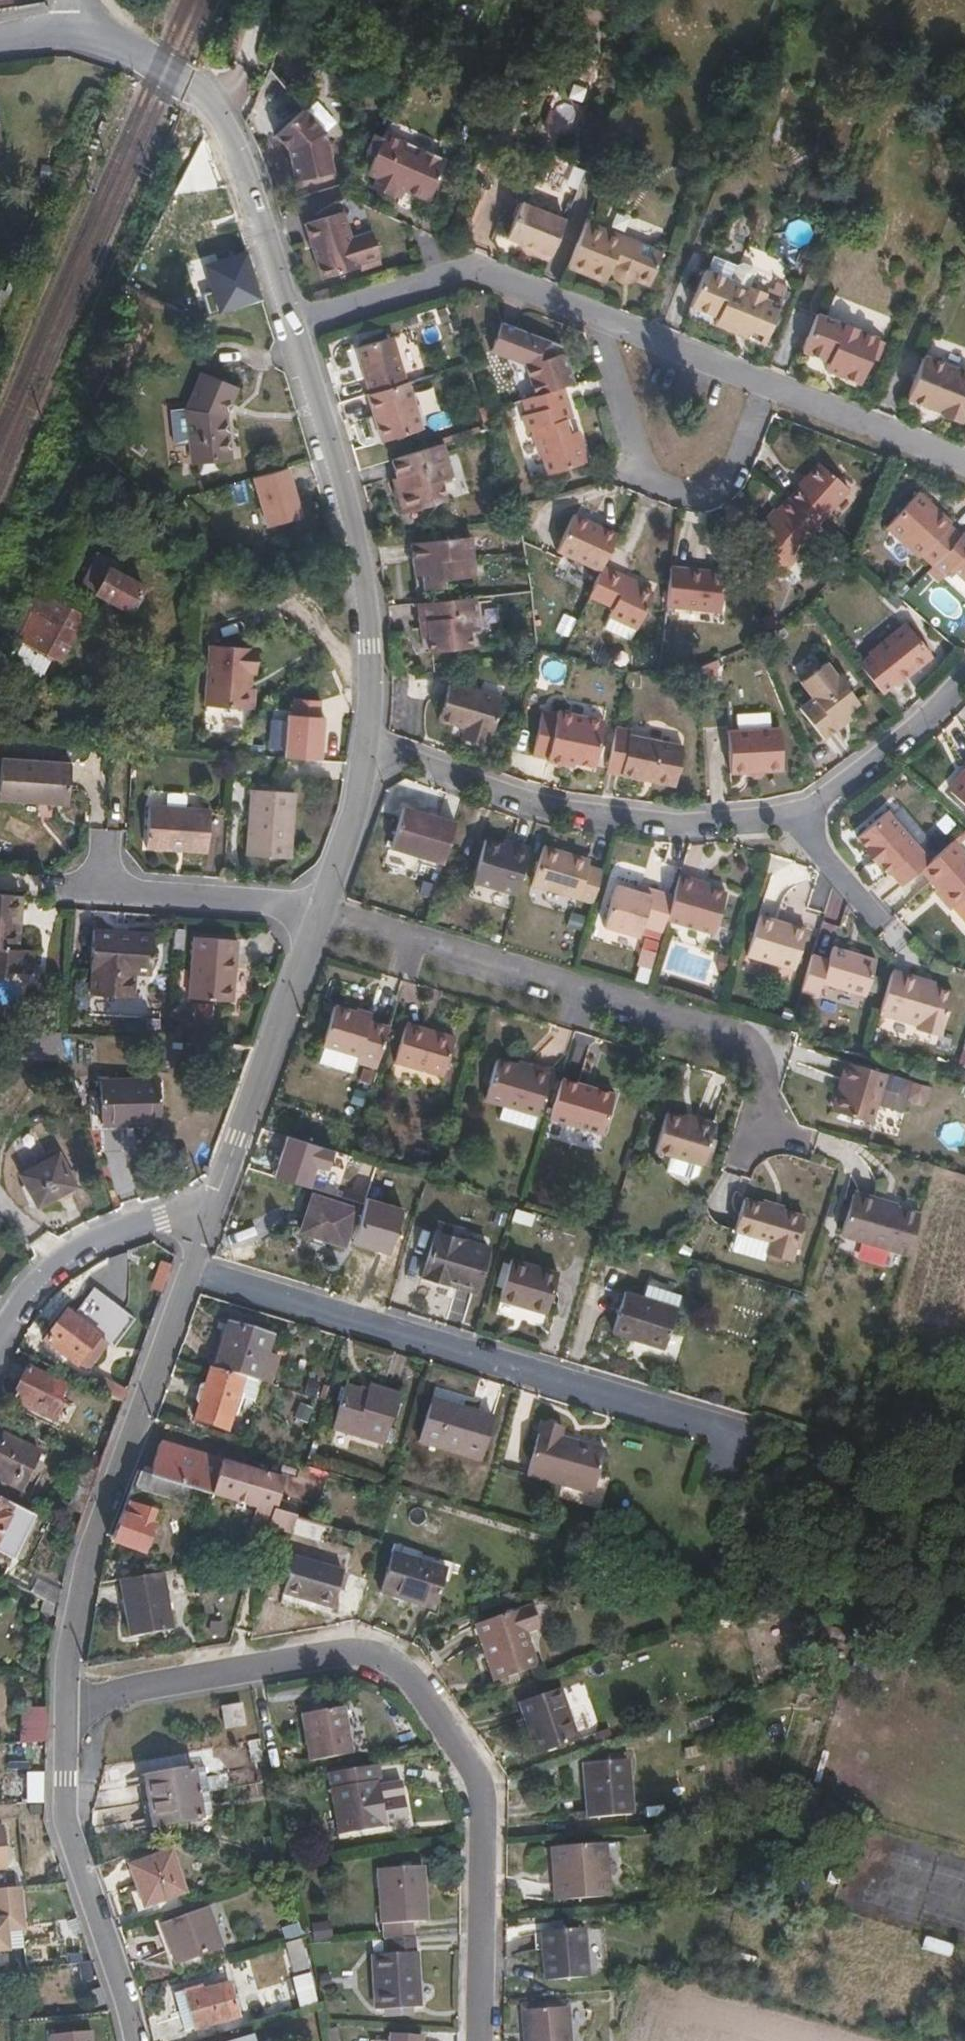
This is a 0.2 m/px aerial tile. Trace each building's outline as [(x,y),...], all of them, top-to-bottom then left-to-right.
[(306,111),(277,137),(291,152),(297,183),(335,175),(328,133),(306,111)] [(431,203),(453,146),(389,121),(382,139),(373,136),(365,156),(374,159),(367,178),(377,182),(374,191),(394,198),(398,190),(431,203)] [(553,260),(568,219),(523,201),(508,237),(536,248),(534,252),(553,260)] [(346,214),(307,227),(325,282),(363,269),(362,267),(385,260),(376,233),(354,240),(346,214)] [(590,219),(572,265),(609,279),(613,268),(616,270),(617,274),(623,279),(631,279),(634,278),(637,276),(654,283),(668,248),(590,219)] [(708,292),(717,268),(708,265),(696,294),(708,292)] [(769,341),(786,296),(751,282),(749,287),(746,295),(731,288),(734,281),(736,276),(717,268),(708,292),(696,294),(692,303),(719,314),(716,320),(769,341)] [(746,295),(749,287),(734,281),(731,288),(746,295)] [(821,332),(829,313),(823,311),(813,333),(821,332)] [(875,354),(882,335),(829,313),(821,332),(813,333),(807,348),(832,357),(829,365),(865,379),(875,354)] [(578,381),(568,350),(558,353),(554,339),(504,320),(493,349),(529,363),(539,394),(566,385),(578,381)] [(882,357),(890,338),(882,335),(875,354),(882,357)] [(407,383),(392,337),(356,349),(370,394),(407,383)] [(568,350),(567,344),(554,339),(558,353),(568,350)] [(910,395),(945,409),(944,411),(959,418),(961,415),(964,417),(964,367),(928,351),(910,395)] [(185,396),(191,449),(230,444),(224,401),(235,374),(200,359),(185,396)] [(423,431),(409,382),(407,383),(370,394),(367,395),(374,416),(366,419),(373,446),(423,431)] [(573,432),(569,419),(576,417),(566,385),(539,394),(525,398),(530,412),(525,414),(530,431),(535,430),(543,455),(546,457),(551,474),(592,461),(582,430),(573,432)] [(457,476),(445,443),(393,460),(399,477),(410,513),(451,500),(445,480),(457,476)] [(823,522),(853,487),(822,460),(791,496),(823,522)] [(410,513),(399,477),(393,479),(405,514),(410,513)] [(964,531),(933,503),(936,501),(922,489),(890,524),(923,555),(926,552),(937,562),(964,531)] [(783,576),(827,526),(823,522),(791,496),(758,534),(771,546),(762,557),(783,576)] [(606,566),(622,530),(579,510),(561,548),(604,569),(606,566)] [(964,564),(964,530),(964,531),(937,562),(931,568),(944,580),(957,565),(961,568),(964,564)] [(468,577),(467,557),(477,556),(475,535),(413,543),(418,591),(449,587),(448,580),(468,577)] [(132,608),(145,583),(117,567),(120,562),(99,549),(86,573),(98,581),(96,586),(95,588),(132,608)] [(479,576),(477,556),(467,557),(468,577),(479,576)] [(727,610),(731,570),(676,564),(672,604),(727,610)] [(642,626),(659,590),(606,566),(604,569),(593,593),(618,605),(615,614),(642,626)] [(98,581),(86,573),(83,580),(96,586),(98,581)] [(44,591),(21,635),(60,657),(85,613),(44,591)] [(482,629),(478,597),(420,603),(422,623),(431,622),(432,635),(434,653),(476,649),(474,630),(482,629)] [(637,637),(642,626),(615,614),(609,625),(637,637)] [(937,650),(910,617),(872,647),(873,649),(877,654),(867,664),(886,688),(896,679),(894,678),(908,666),(913,670),(937,650)] [(432,635),(431,622),(422,623),(424,636),(432,635)] [(207,644),(203,705),(251,709),(253,688),(243,687),(243,672),(249,672),(249,646),(207,644)] [(867,664),(877,654),(873,649),(862,659),(867,664)] [(848,708),(860,698),(841,674),(843,672),(830,656),(803,677),(815,693),(802,704),(826,735),(841,724),(836,717),(848,708)] [(899,682),(913,670),(908,666),(894,678),(896,679),(899,682)] [(504,699),(450,685),(441,721),(468,729),(465,740),(490,746),(492,738),(495,738),(504,699)] [(284,765),(322,766),(324,701),(286,700),(284,765)] [(841,724),(854,715),(848,708),(836,717),(841,724)] [(601,764),(611,719),(564,709),(562,713),(548,709),(539,753),(553,756),(553,758),(572,763),(573,757),(581,759),(601,764)] [(637,733),(638,728),(622,726),(613,770),(628,774),(637,733)] [(789,770),(787,727),(733,730),(735,772),(789,770)] [(682,785),(690,744),(637,733),(628,774),(682,785)] [(71,761),(2,757),(0,778),(0,800),(37,802),(38,795),(68,797),(71,761)] [(964,804),(964,777),(959,777),(951,786),(952,792),(964,804)] [(250,782),(244,849),(289,853),(294,786),(250,782)] [(67,804),(68,797),(38,795),(37,802),(67,804)] [(446,860),(458,819),(406,804),(393,843),(446,860)] [(144,807),(142,847),(204,852),(207,811),(144,807)] [(931,860),(888,808),(856,836),(868,848),(865,851),(878,864),(880,862),(890,873),(892,871),(903,884),(922,868),(931,860)] [(517,892),(531,844),(513,839),(511,845),(487,837),(474,879),(517,892)] [(955,839),(931,860),(922,868),(939,886),(956,904),(964,896),(964,851),(955,839)] [(593,902),(603,869),(589,864),(591,858),(545,844),(532,883),(593,902)] [(717,933),(730,891),(711,886),(697,882),(699,876),(681,871),(674,892),(667,917),(717,933)] [(711,886),(712,881),(699,876),(697,882),(711,886)] [(667,917),(674,892),(654,886),(651,892),(637,888),(616,881),(602,922),(640,934),(644,922),(663,928),(667,917)] [(651,892),(654,886),(640,881),(637,888),(651,892)] [(956,904),(939,886),(935,890),(951,908),(955,905),(956,904)] [(23,888),(0,887),(0,965),(33,967),(35,945),(18,943),(13,942),(16,911),(21,911),(23,888)] [(956,904),(955,905),(964,916),(964,896),(956,904)] [(18,943),(21,911),(16,911),(13,942),(18,943)] [(761,913),(748,953),(795,968),(807,930),(761,913)] [(95,971),(93,994),(132,997),(134,971),(152,972),(155,932),(95,928),(93,971),(95,971)] [(232,1000),(235,967),(231,967),(227,967),(229,936),(193,933),(188,996),(232,1000)] [(235,954),(236,937),(229,936),(227,967),(231,967),(232,954),(235,954)] [(864,998),(875,961),(832,946),(827,959),(813,955),(801,992),(816,997),(821,984),(864,998)] [(938,1040),(953,995),(932,988),(919,984),(920,980),(891,970),(878,1014),(917,1027),(915,1033),(938,1040)] [(934,984),(920,980),(919,984),(932,988),(934,984)] [(380,1067),(392,1027),(373,1021),(375,1015),(337,1004),(325,1043),(330,1044),(363,1055),(361,1061),(380,1067)] [(410,1020),(398,1060),(447,1075),(459,1035),(410,1020)] [(361,1061),(363,1055),(330,1044),(325,1061),(358,1072),(361,1061)] [(539,1113),(551,1073),(498,1058),(486,1097),(506,1103),(539,1113)] [(890,1074),(890,1073),(852,1061),(846,1079),(851,1081),(841,1112),(875,1122),(882,1101),(890,1074)] [(898,1097),(903,1079),(890,1074),(882,1101),(887,1102),(886,1105),(894,1107),(898,1105),(900,1098),(898,1097)] [(605,1134),(618,1093),(564,1077),(552,1117),(605,1134)] [(159,1123),(160,1079),(99,1079),(99,1118),(134,1118),(134,1122),(159,1123)] [(841,1112),(851,1081),(846,1079),(836,1110),(841,1112)] [(535,1128),(539,1113),(506,1103),(501,1118),(535,1128)] [(717,1135),(721,1122),(699,1115),(698,1118),(671,1110),(660,1147),(710,1162),(710,1161),(717,1135)] [(717,1163),(725,1137),(717,1135),(710,1161),(717,1163)] [(78,1185),(60,1153),(24,1173),(42,1204),(78,1185)] [(204,1176),(209,1169),(200,1166),(198,1172),(204,1176)] [(350,1226),(356,1205),(315,1192),(308,1213),(350,1226)] [(911,1254),(924,1213),(857,1193),(845,1235),(911,1254)] [(748,1199),(738,1230),(775,1241),(771,1255),(797,1264),(811,1218),(748,1199)] [(345,1244),(350,1226),(308,1213),(302,1232),(345,1244)] [(437,1230),(424,1274),(452,1282),(454,1278),(479,1285),(491,1246),(437,1230)] [(514,1257),(502,1298),(549,1311),(561,1271),(514,1257)] [(680,1306),(685,1288),(649,1277),(643,1294),(680,1306)] [(137,1321),(95,1289),(88,1299),(124,1338),(137,1321)] [(669,1348),(682,1307),(680,1306),(643,1294),(629,1290),(616,1331),(669,1348)] [(446,1322),(463,1328),(472,1299),(455,1294),(446,1322)] [(124,1338),(88,1299),(75,1316),(100,1335),(100,1336),(116,1348),(124,1338)] [(100,1336),(100,1335),(75,1316),(68,1311),(45,1340),(77,1365),(79,1363),(98,1338),(100,1336)] [(259,1380),(272,1335),(229,1323),(216,1369),(259,1380)] [(87,1370),(107,1344),(98,1338),(79,1363),(87,1370)] [(62,1398),(67,1386),(65,1385),(70,1373),(38,1359),(32,1371),(28,1369),(13,1402),(59,1422),(68,1401),(62,1398)] [(212,1370),(196,1421),(229,1430),(244,1379),(212,1370)] [(346,1385),(332,1429),(386,1445),(401,1395),(370,1384),(367,1392),(346,1385)] [(435,1404),(423,1440),(486,1459),(499,1416),(468,1407),(466,1413),(435,1404)] [(286,1478),(224,1460),(229,1440),(166,1422),(151,1475),(138,1471),(133,1485),(184,1505),(191,1487),(274,1510),(270,1524),(291,1530),(297,1515),(278,1509),(286,1478)] [(594,1495),(608,1450),(576,1441),(575,1445),(562,1441),(563,1437),(566,1429),(561,1427),(560,1430),(543,1425),(528,1475),(594,1495)] [(0,1442),(0,1477),(23,1488),(42,1448),(5,1431),(0,1442)] [(37,1510),(0,1490),(0,1542),(16,1551),(37,1510)] [(147,1550),(156,1525),(123,1514),(114,1538),(147,1550)] [(394,1551),(382,1591),(437,1607),(450,1567),(394,1551)] [(296,1555),(284,1591),(333,1606),(344,1570),(296,1555)] [(133,1575),(137,1557),(106,1560),(101,1581),(118,1578),(133,1575)] [(173,1628),(161,1570),(133,1575),(118,1578),(129,1637),(173,1628)] [(533,1603),(476,1622),(494,1681),(538,1667),(527,1631),(541,1627),(533,1603)] [(561,1686),(520,1701),(537,1750),(578,1737),(561,1686)] [(221,1708),(225,1727),(245,1725),(241,1705),(221,1708)] [(304,1714),(312,1762),(353,1755),(346,1707),(304,1714)] [(44,1741),(44,1709),(19,1709),(18,1744),(44,1741)] [(585,1761),(589,1816),(631,1812),(627,1758),(585,1761)] [(385,1828),(379,1785),(383,1784),(380,1766),(330,1774),(340,1836),(385,1828)] [(212,1792),(207,1767),(196,1769),(201,1794),(212,1792)] [(201,1794),(196,1769),(146,1778),(151,1804),(201,1794)] [(43,1796),(43,1776),(43,1773),(23,1773),(23,1801),(43,1801),(43,1796)] [(216,1817),(212,1792),(201,1794),(205,1820),(216,1817)] [(205,1820),(201,1794),(151,1804),(156,1830),(205,1820)] [(0,1817),(0,1860),(9,1859),(4,1817),(0,1817)] [(605,1841),(557,1844),(560,1897),(608,1894),(605,1841)] [(131,1862),(144,1903),(186,1890),(173,1848),(131,1862)] [(424,1922),(422,1868),(380,1871),(384,1941),(386,1941),(413,1939),(413,1923),(424,1922)] [(8,1930),(25,1928),(22,1885),(0,1887),(0,1913),(0,1918),(0,1950),(9,1949),(8,1930)] [(166,1921),(177,1962),(208,1952),(195,1911),(166,1921)] [(544,1930),(547,1979),(590,1976),(586,1927),(564,1928),(564,1919),(552,1920),(553,1929),(544,1930)] [(420,2010),(417,1939),(413,1939),(386,1941),(387,1955),(374,1956),(377,2012),(420,2010)] [(190,1994),(219,1987),(216,1980),(188,1987),(190,1994)] [(244,2014),(235,1983),(219,1987),(190,1994),(198,2026),(244,2014)] [(567,2009),(567,2000),(523,2002),(524,2011),(525,2011),(567,2009)] [(567,2009),(525,2011),(526,2040),(569,2040),(567,2009)] [(93,2027),(52,2031),(53,2040),(94,2040),(93,2027)]
